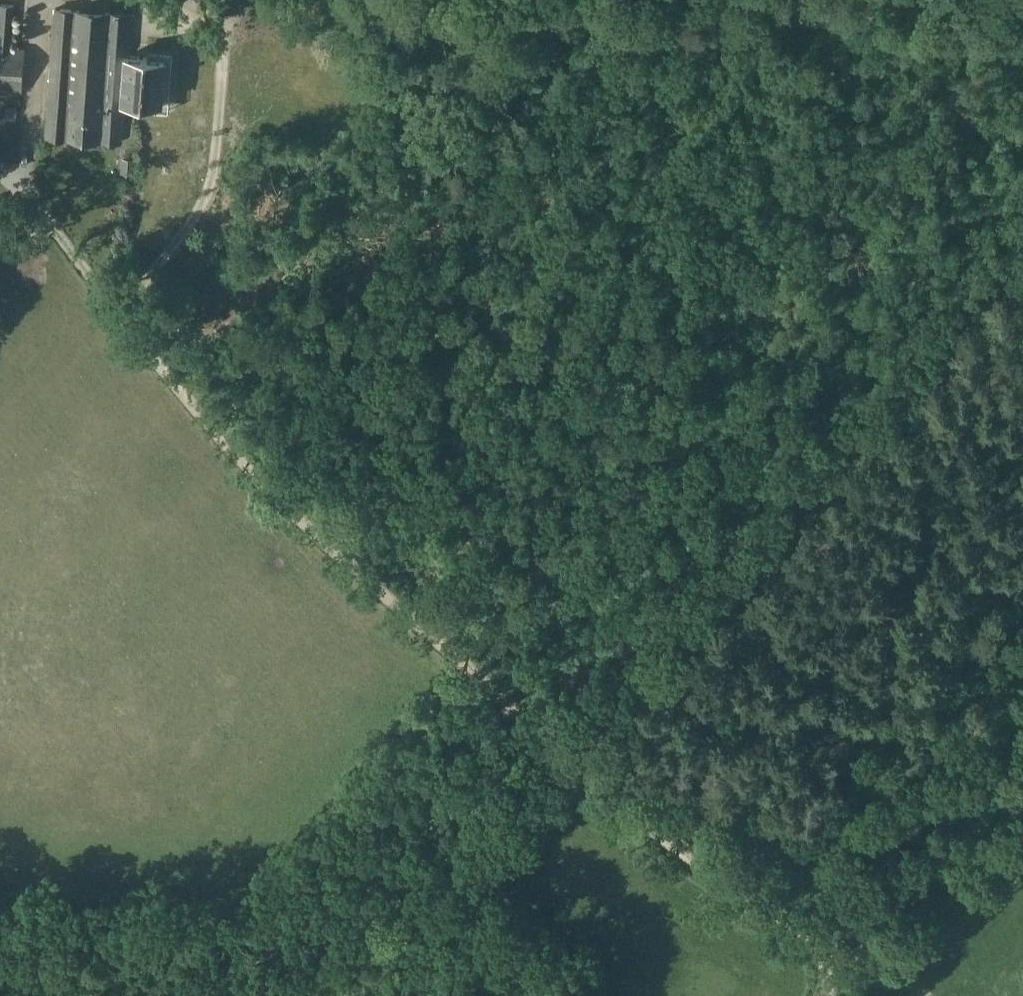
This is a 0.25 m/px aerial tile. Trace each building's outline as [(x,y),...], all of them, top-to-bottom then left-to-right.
[(18,89),(21,49),(10,49),(12,6),(0,5),(0,88),(18,89)] [(119,53),(128,53),(130,15),(55,9),(46,136),(121,142),(124,100),(126,78),(101,76),(102,60),(102,55),(119,56),(119,53)] [(126,78),(124,100),(162,103),(165,59),(127,57),(128,53),(119,53),(119,56),(102,55),(102,60),(101,76),(126,78)]
